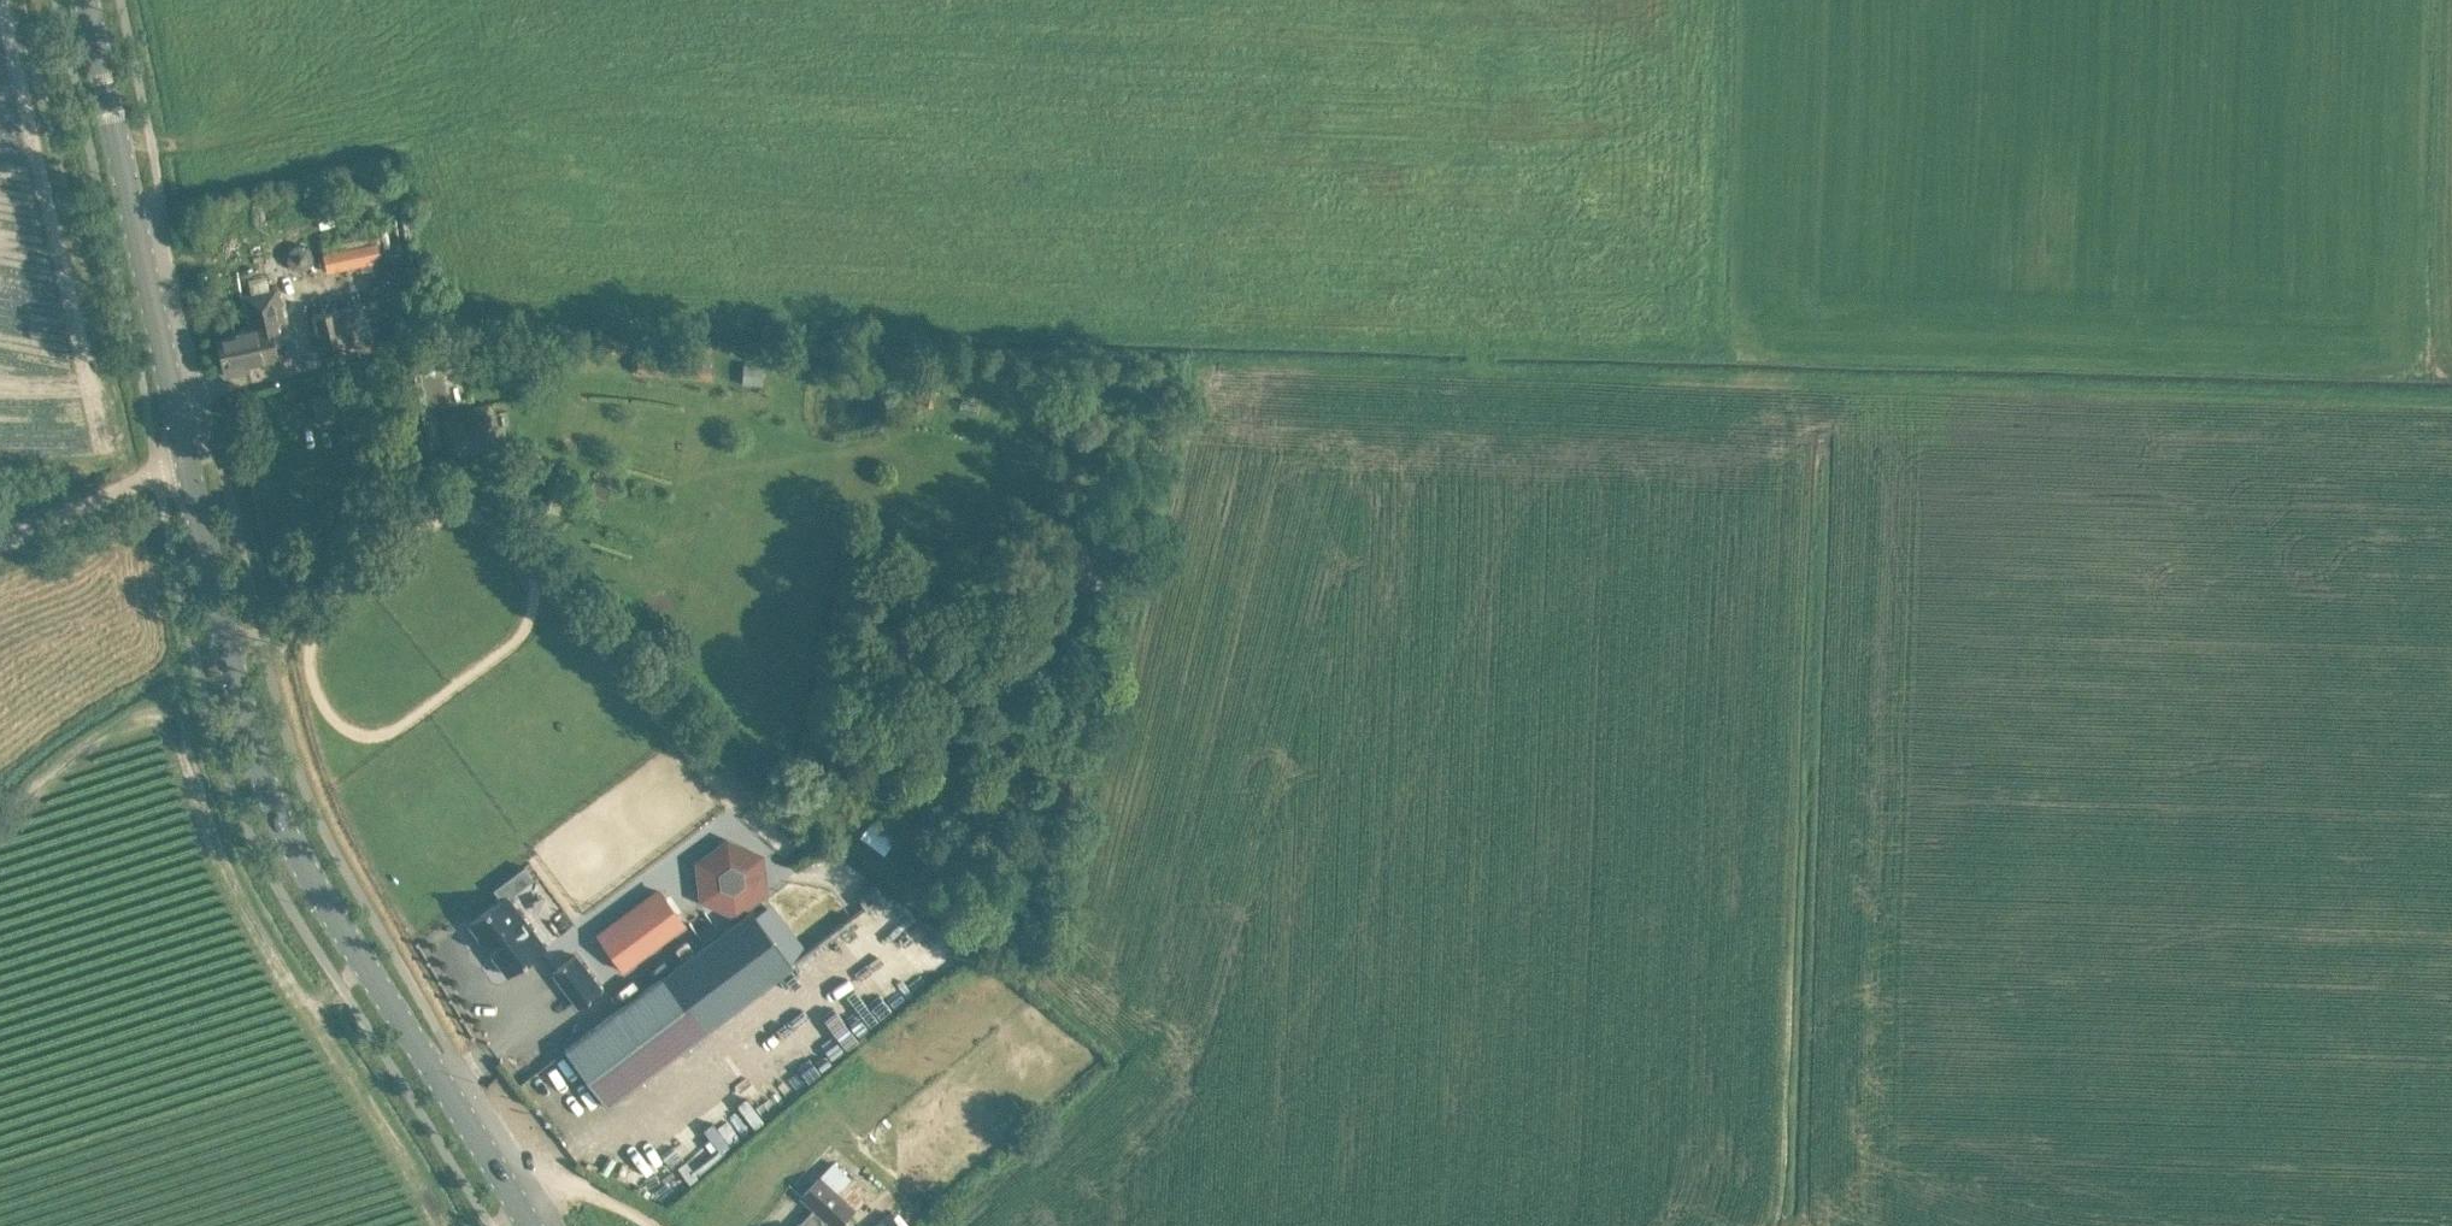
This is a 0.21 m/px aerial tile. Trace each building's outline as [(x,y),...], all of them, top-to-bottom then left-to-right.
[(321,239),(327,271),(373,262),(378,240),(375,227),(321,239)] [(255,250),(256,264),(275,263),(273,248),(255,250)] [(414,271),(387,277),(397,329),(426,323),(414,271)] [(225,374),(241,371),(240,365),(274,357),(274,356),(279,354),(273,329),(280,320),(286,319),(278,287),(245,295),(253,325),(234,330),(234,333),(217,337),(225,374)] [(374,334),(365,303),(309,315),(316,346),(374,334)] [(417,446),(441,441),(455,438),(458,453),(497,445),(488,403),(435,415),(433,409),(448,406),(440,370),(455,366),(454,361),(455,360),(454,357),(453,357),(452,351),(431,356),(431,355),(420,357),(421,359),(408,361),(411,371),(401,373),(417,446)] [(761,365),(743,364),(743,382),(761,382),(761,365)] [(323,393),(357,390),(355,365),(320,368),(323,393)] [(506,894),(469,921),(508,974),(545,946),(506,894)] [(644,898),(596,934),(622,969),(670,934),(644,898)] [(575,953),(552,971),(578,1005),(601,988),(575,953)] [(563,1047),(605,1102),(713,1020),(671,965),(563,1047)] [(767,1074),(755,1084),(764,1096),(776,1087),(767,1074)] [(683,1171),(692,1160),(680,1149),(670,1160),(683,1171)] [(819,1173),(798,1193),(813,1207),(826,1219),(833,1225),(837,1225),(855,1207),(819,1173)] [(826,1219),(813,1207),(796,1225),(820,1225),(826,1219)] [(891,1210),(872,1225),(904,1225),(891,1210)]
